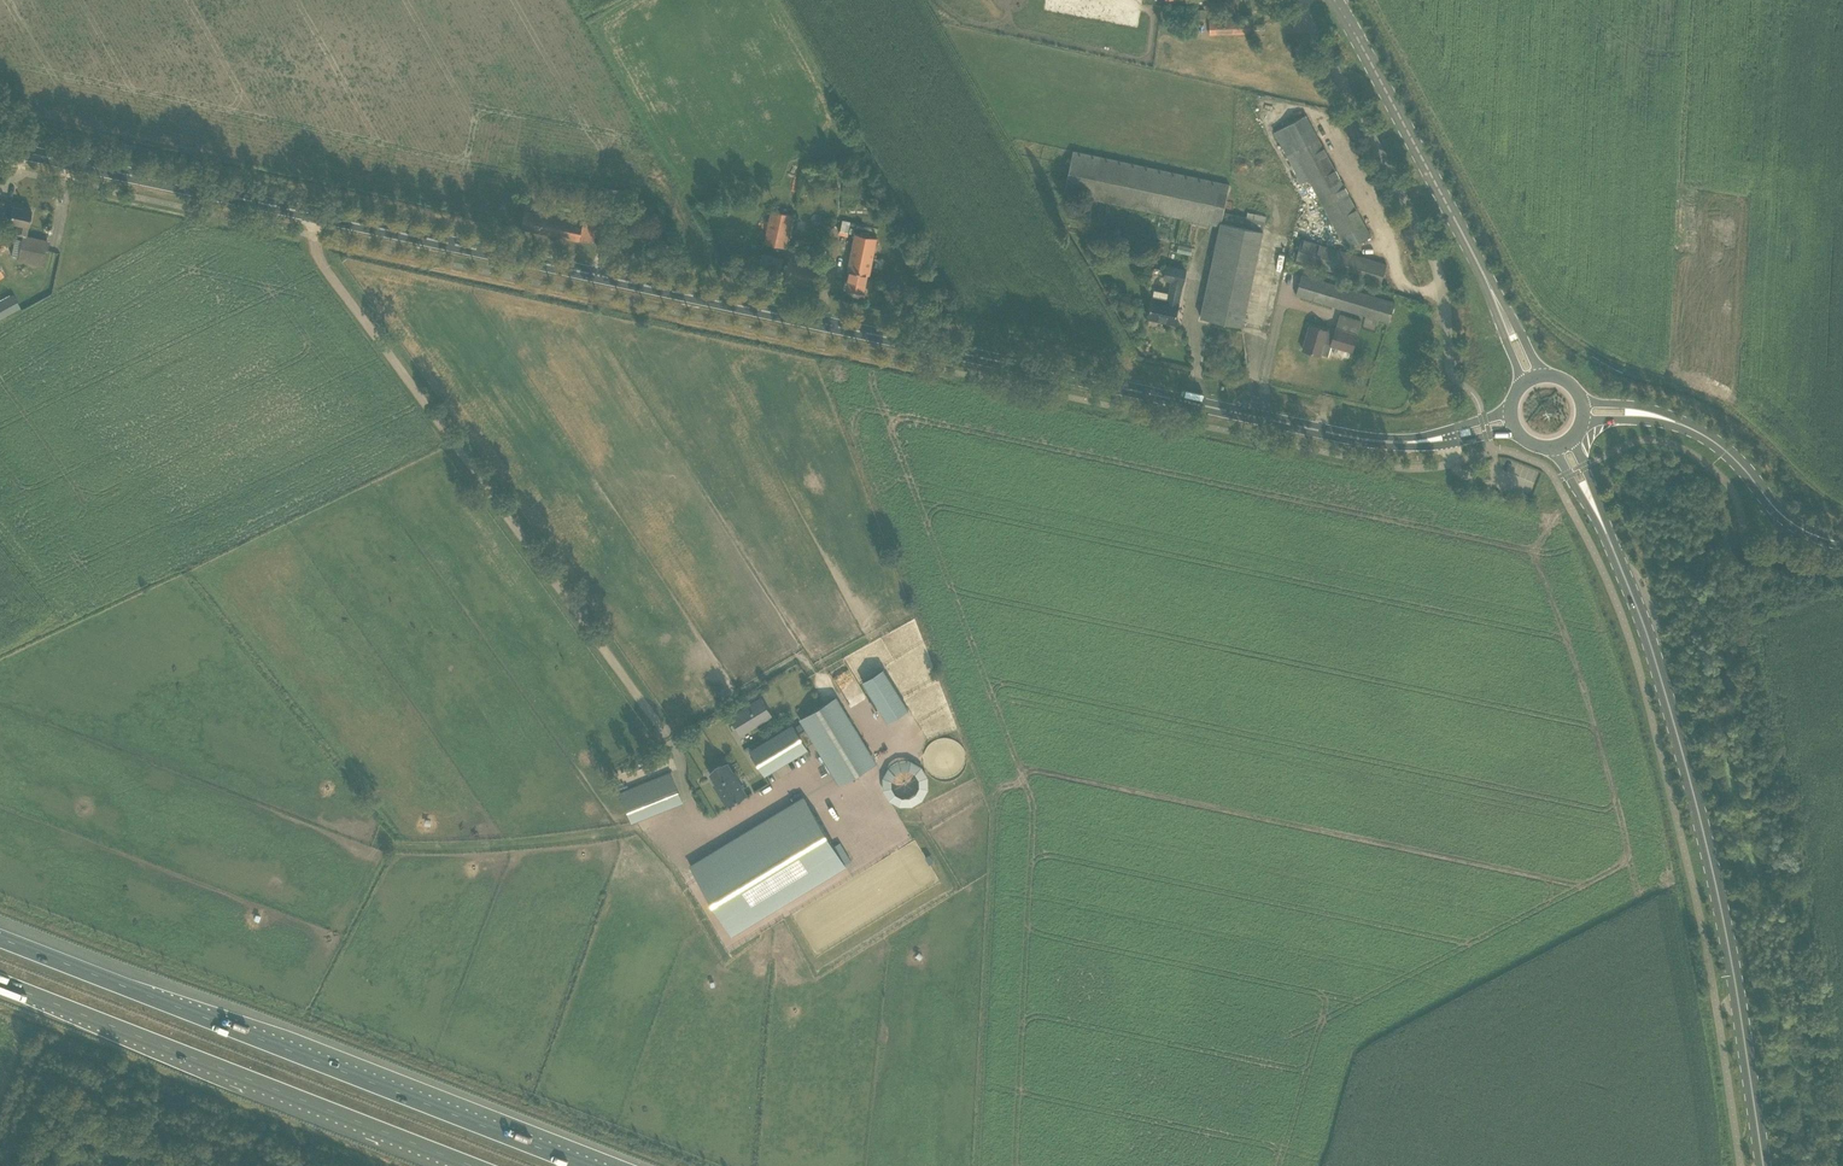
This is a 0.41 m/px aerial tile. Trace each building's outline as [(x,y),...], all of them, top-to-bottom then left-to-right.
[(1205,9),(1196,9),(1196,19),(1206,18),(1205,9)] [(1209,22),(1210,36),(1251,33),(1250,19),(1209,22)] [(1265,23),(1255,23),(1255,32),(1265,32),(1265,23)] [(1325,210),(1346,249),(1371,236),(1306,115),(1274,132),(1302,183),(1309,179),(1322,204),(1317,206),(1320,213),(1325,210)] [(1058,176),(1056,186),(1065,188),(1064,193),(1193,221),(1192,223),(1208,227),(1208,224),(1219,226),(1200,316),(1242,326),(1266,216),(1248,212),(1247,216),(1223,212),(1229,183),(1073,150),(1067,178),(1058,176)] [(837,179),(825,181),(825,192),(836,190),(836,188),(838,188),(837,179)] [(15,234),(22,235),(26,236),(31,210),(12,206),(10,218),(9,222),(17,224),(15,234)] [(521,227),(594,242),(598,220),(545,209),(545,212),(525,208),(521,227)] [(764,243),(786,248),(793,215),(772,210),(764,243)] [(634,223),(632,234),(647,236),(649,226),(634,223)] [(17,259),(41,264),(43,252),(46,240),(26,236),(22,235),(17,259)] [(850,270),(846,289),(863,292),(867,274),(869,274),(870,271),(873,257),(876,242),(854,237),(848,270),(850,270)] [(1307,264),(1380,286),(1387,264),(1310,240),(1302,238),(1295,262),(1307,266),(1307,264)] [(915,263),(914,271),(923,272),(924,264),(915,263)] [(1148,318),(1174,323),(1178,303),(1185,268),(1166,264),(1162,279),(1171,281),(1167,301),(1152,297),(1148,318)] [(1302,274),(1296,294),(1362,314),(1365,315),(1364,320),(1377,324),(1378,319),(1389,322),(1395,302),(1302,274)] [(20,307),(13,294),(0,301),(0,318),(20,307)] [(1321,353),(1328,355),(1331,345),(1351,350),(1359,319),(1339,314),(1335,331),(1327,329),(1327,330),(1310,325),(1303,350),(1320,355),(1321,353)] [(858,680),(884,722),(905,709),(879,667),(858,680)] [(750,712),(742,717),(749,729),(772,715),(761,698),(747,706),(750,712)] [(792,723),(749,749),(765,775),(808,749),(805,745),(814,739),(841,784),(875,763),(836,698),(802,719),(807,728),(798,734),(792,723)] [(877,770),(894,808),(929,793),(912,754),(877,770)] [(721,798),(725,804),(728,803),(729,804),(746,794),(738,781),(740,780),(735,771),(733,772),(727,764),(723,767),(721,764),(714,769),(715,771),(710,774),(724,796),(721,798)] [(620,792),(632,821),(682,802),(671,772),(620,792)] [(691,867),(732,933),(845,865),(804,798),(691,867)]
